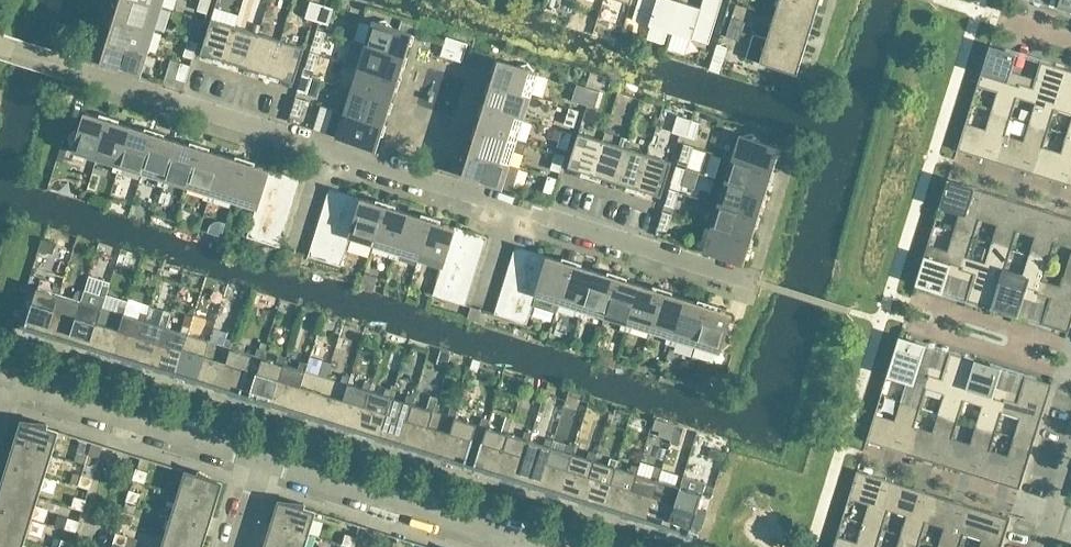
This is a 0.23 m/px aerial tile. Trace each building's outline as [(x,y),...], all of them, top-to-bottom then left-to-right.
[(160,7),(139,0),(116,0),(115,4),(118,5),(115,16),(112,15),(111,16),(153,30),(160,7)] [(210,0),(200,0),(197,10),(206,13),(210,0)] [(680,1),(676,0),(638,0),(632,20),(670,32),(680,1)] [(722,0),(703,0),(700,8),(680,1),(670,32),(708,43),(722,0)] [(817,5),(801,0),(778,0),(773,16),(810,28),(817,5)] [(1057,7),(1070,11),(1070,0),(1059,0),(1057,7)] [(321,14),(323,5),(310,1),(307,10),(321,14)] [(328,25),(333,9),(323,5),(321,14),(318,22),(328,25)] [(146,53),(153,30),(111,16),(108,26),(111,27),(108,39),(105,38),(104,39),(146,53)] [(803,51),(810,28),(773,16),(766,39),(803,51)] [(199,36),(204,20),(194,17),(190,33),(199,36)] [(744,22),(731,18),(728,27),(741,31),(744,22)] [(223,64),(234,26),(211,19),(200,53),(214,57),(213,61),(223,64)] [(408,44),(411,45),(414,35),(414,34),(411,33),(398,29),(392,27),(385,20),(375,22),(372,21),(365,44),(407,57),(407,56),(404,55),(408,44)] [(401,21),(398,29),(411,33),(414,25),(401,21)] [(247,67),(257,33),(234,26),(223,64),(233,67),(234,63),(247,67)] [(738,40),(741,31),(728,27),(725,36),(738,40)] [(320,48),(325,32),(316,29),(311,45),(320,48)] [(269,78),(280,40),(257,33),(247,67),(259,71),(258,75),(269,78)] [(803,51),(766,39),(753,35),(745,58),(796,74),(803,51)] [(467,45),(467,43),(446,36),(443,44),(440,55),(462,62),(464,56),(467,45)] [(139,76),(146,53),(104,39),(101,49),(104,50),(101,61),(98,60),(97,63),(139,76)] [(192,59),(197,43),(187,40),(182,56),(192,59)] [(293,82),(304,48),(280,40),(269,78),(278,81),(279,77),(293,82)] [(404,68),(407,57),(365,44),(358,67),(400,80),(400,79),(397,78),(401,67),(404,68)] [(1015,97),(1022,76),(1010,72),(1015,54),(989,45),(977,85),(996,91),(991,110),(1010,116),(1016,97),(1015,97)] [(314,71),(318,55),(309,52),(302,74),(311,77),(314,71)] [(713,55),(708,68),(718,72),(723,58),(713,55)] [(530,95),(537,72),(534,71),(527,64),(517,66),(495,59),(494,60),(491,70),(494,71),(491,82),(488,81),(487,82),(530,95)] [(1053,109),(1065,69),(1040,61),(1034,79),(1022,76),(1015,97),(1016,97),(1034,103),(1029,122),(1048,128),(1054,109),(1053,109)] [(185,82),(190,66),(180,63),(175,79),(185,82)] [(397,90),(400,80),(358,67),(351,90),(393,103),(393,102),(390,101),(394,89),(397,90)] [(1065,69),(1053,109),(1054,109),(1070,114),(1070,71),(1065,69)] [(306,93),(311,77),(302,74),(297,90),(306,93)] [(522,118),(530,95),(487,82),(484,93),(487,94),(484,105),(481,104),(480,105),(522,118)] [(583,96),(586,87),(576,84),(571,101),(581,104),(583,96)] [(597,100),(599,91),(586,87),(583,96),(597,100)] [(390,113),(393,103),(351,90),(343,113),(386,126),(386,124),(383,123),(387,112),(390,113)] [(299,116),(304,100),(295,97),(290,113),(299,116)] [(515,141),(522,118),(480,105),(477,115),(480,116),(477,128),(474,127),(473,128),(515,141)] [(573,127),(578,111),(569,108),(564,124),(573,127)] [(386,126),(343,113),(333,110),(326,133),(378,149),(379,147),(376,146),(380,135),(383,136),(386,126)] [(995,162),(1004,135),(1010,116),(991,110),(985,129),(965,123),(957,150),(995,162)] [(96,158),(109,116),(99,113),(98,116),(84,112),(79,131),(75,130),(68,137),(70,147),(73,148),(72,151),(96,158)] [(117,173),(131,126),(118,122),(119,119),(109,116),(96,158),(114,164),(112,171),(117,173)] [(688,128),(690,120),(677,116),(674,124),(688,128)] [(695,140),(700,123),(690,120),(688,128),(685,137),(695,140)] [(1033,174),(1041,147),(1042,147),(1048,128),(1029,122),(1023,141),(1004,135),(995,162),(1033,174)] [(141,173),(155,130),(145,127),(144,130),(131,126),(117,173),(122,174),(124,167),(141,173)] [(525,145),(515,141),(473,128),(470,138),(473,139),(470,150),(467,149),(466,151),(518,168),(525,145)] [(162,187),(176,140),(164,136),(164,133),(155,130),(141,173),(159,178),(157,185),(162,187)] [(566,150),(571,134),(562,131),(557,147),(566,150)] [(590,178),(601,140),(578,133),(567,167),(581,171),(580,175),(590,178)] [(778,159),(781,148),(759,141),(752,134),(742,136),(739,135),(732,159),(774,172),(774,171),(771,170),(775,158),(778,159)] [(1070,185),(1070,135),(1066,134),(1060,153),(1042,147),(1041,147),(1033,174),(1070,186),(1070,185)] [(187,187),(200,144),(190,141),(189,144),(176,140),(162,187),(167,188),(169,181),(187,187)] [(614,182),(624,147),(601,140),(590,178),(600,181),(601,178),(614,182)] [(207,201),(222,155),(209,151),(210,147),(200,144),(187,187),(205,192),(202,199),(207,201)] [(688,163),(693,147),(683,144),(678,160),(688,163)] [(636,192),(647,154),(624,147),(614,182),(626,186),(626,189),(636,192)] [(511,191),(518,168),(466,151),(463,161),(466,162),(463,173),(459,172),(459,175),(511,191)] [(559,172),(564,156),(555,153),(550,169),(559,172)] [(660,196),(671,162),(647,154),(636,192),(645,195),(646,192),(660,196)] [(232,201),(245,158),(235,155),(234,159),(222,155),(207,201),(212,202),(214,195),(232,201)] [(768,181),(771,182),(774,172),(732,159),(721,155),(714,179),(725,182),(767,194),(767,193),(764,192),(768,181)] [(263,184),(268,169),(254,165),(255,161),(245,158),(232,201),(255,208),(256,208),(259,197),(263,184)] [(680,185),(686,169),(676,166),(671,182),(680,185)] [(275,187),(279,173),(268,169),(263,184),(275,187)] [(552,195),(557,179),(547,176),(547,178),(539,176),(536,184),(544,187),(542,192),(552,195)] [(767,194),(725,182),(714,179),(707,201),(718,204),(760,217),(760,216),(757,215),(761,204),(764,205),(767,194)] [(977,219),(986,192),(947,180),(939,207),(959,213),(953,232),(972,238),(978,219),(977,219)] [(271,201),(275,187),(263,184),(259,197),(271,201)] [(673,208),(679,192),(669,189),(664,205),(673,208)] [(1015,231),(1024,203),(986,192),(977,219),(978,219),(997,225),(991,244),(1010,250),(1016,231),(1015,231)] [(356,213),(361,198),(350,194),(345,209),(356,213)] [(267,214),(271,201),(259,197),(256,208),(255,208),(255,210),(267,214)] [(373,244),(386,202),(376,199),(375,202),(361,198),(356,213),(352,226),(349,237),(373,244)] [(393,259),(407,212),(395,208),(396,205),(386,202),(373,244),(390,250),(388,257),(393,259)] [(1053,242),(1061,215),(1024,203),(1015,231),(1016,231),(1034,236),(1028,256),(1048,262),(1054,243),(1053,242)] [(757,227),(760,217),(718,204),(710,227),(753,240),(753,239),(750,238),(754,226),(757,227)] [(352,226),(356,213),(345,209),(341,222),(352,226)] [(263,227),(267,214),(255,210),(251,223),(263,227)] [(666,231),(671,215),(662,211),(657,227),(666,231)] [(418,259),(431,216),(421,213),(420,216),(407,212),(393,259),(398,260),(400,253),(418,259)] [(1061,215),(1053,242),(1054,243),(1070,248),(1070,218),(1061,215)] [(449,242),(454,227),(440,222),(441,219),(431,216),(418,259),(441,266),(442,266),(445,255),(449,242)] [(349,237),(352,226),(341,222),(337,236),(349,239),(349,237)] [(258,241),(263,227),(251,223),(247,237),(258,241)] [(460,245),(465,230),(454,227),(449,242),(460,245)] [(750,250),(753,240),(710,227),(703,251),(745,264),(746,261),(743,260),(747,249),(750,250)] [(959,278),(966,257),(972,238),(953,232),(947,251),(927,245),(915,285),(941,293),(947,275),(959,278)] [(345,252),(349,239),(337,236),(333,249),(345,252)] [(38,250),(52,254),(55,245),(41,240),(38,250)] [(456,258),(460,245),(449,242),(445,255),(456,258)] [(991,308),(1003,268),(1004,269),(1010,250),(991,244),(985,263),(966,257),(959,278),(971,282),(966,300),(991,308)] [(340,266),(345,252),(333,249),(329,262),(340,266)] [(543,271),(547,256),(536,252),(531,267),(543,271)] [(452,272),(456,258),(445,255),(442,266),(441,266),(441,268),(452,272)] [(559,302),(572,260),(562,257),(561,260),(547,256),(543,271),(539,284),(535,295),(535,297),(534,299),(532,305),(556,312),(556,310),(559,302)] [(1034,302),(1041,280),(1042,280),(1048,262),(1028,256),(1022,274),(1004,269),(1003,268),(991,308),(1017,316),(1022,298),(1034,302)] [(574,315),(579,317),(593,270),(581,266),(582,263),(572,260),(559,302),(556,310),(574,315)] [(539,284),(543,271),(531,267),(527,280),(539,284)] [(1070,321),(1070,269),(1066,267),(1060,286),(1042,280),(1041,280),(1034,302),(1047,306),(1041,324),(1067,332),(1070,321)] [(448,285),(452,272),(441,268),(437,281),(448,285)] [(604,316),(617,274),(607,271),(606,274),(593,270),(579,317),(584,318),(586,311),(597,314),(604,316)] [(624,331),(639,284),(626,280),(627,277),(617,274),(604,316),(622,322),(619,329),(624,331)] [(535,295),(539,284),(527,280),(523,293),(535,297),(535,295)] [(444,298),(448,285),(437,281),(432,295),(444,298)] [(649,330),(662,288),(652,285),(651,288),(639,284),(624,331),(629,332),(631,325),(645,329),(649,330)] [(46,335),(59,294),(61,287),(54,285),(52,292),(38,288),(38,287),(37,287),(23,331),(24,332),(25,329),(46,335)] [(670,345),(684,298),(671,294),(672,291),(662,288),(649,330),(667,336),(665,343),(667,344),(670,345)] [(224,302),(240,305),(243,293),(227,289),(224,302)] [(68,342),(81,301),(83,294),(75,292),(73,298),(59,294),(46,335),(68,342)] [(534,299),(535,297),(523,293),(519,307),(530,310),(532,305),(534,299)] [(89,349),(102,307),(104,301),(97,298),(95,305),(81,301),(68,342),(84,347),(89,349)] [(694,345),(708,302),(698,299),(697,302),(684,298),(670,345),(675,346),(677,339),(694,344),(694,345)] [(725,332),(731,313),(717,309),(718,305),(708,302),(694,345),(718,352),(719,349),(722,350),(730,343),(728,333),(725,332)] [(110,355),(123,314),(125,307),(118,305),(116,312),(102,307),(89,349),(90,349),(110,355)] [(471,307),(468,318),(484,323),(487,312),(471,307)] [(526,324),(530,310),(519,307),(515,320),(526,324)] [(163,311),(161,318),(168,321),(171,313),(163,311)] [(145,321),(147,314),(140,312),(138,318),(123,314),(110,355),(132,362),(145,321)] [(186,315),(182,325),(190,327),(193,317),(186,315)] [(153,369),(166,327),(168,321),(161,318),(159,325),(145,321),(132,362),(135,363),(153,369)] [(175,375),(188,334),(190,327),(182,325),(180,332),(166,327),(153,369),(157,370),(175,375)] [(196,382),(209,341),(211,334),(204,332),(202,339),(188,334),(175,375),(179,377),(196,382)] [(925,388),(931,367),(919,363),(925,345),(898,337),(886,376),(906,383),(900,402),(919,408),(925,389),(925,388)] [(217,389),(230,348),(232,341),(225,339),(223,345),(209,341),(196,382),(201,384),(217,389)] [(255,378),(262,357),(264,351),(257,348),(255,355),(230,348),(217,389),(238,395),(237,398),(238,398),(245,375),(255,378)] [(962,400),(975,361),(949,353),(944,371),(931,367),(925,388),(925,389),(944,394),(938,413),(957,419),(963,401),(962,400)] [(271,405),(284,364),(286,357),(282,356),(278,355),(276,362),(262,357),(255,378),(245,375),(238,398),(239,398),(240,396),(248,398),(247,401),(249,401),(250,399),(270,405),(271,405)] [(1000,412),(1007,390),(995,387),(1000,368),(975,361),(962,400),(963,401),(981,406),(976,425),(995,431),(1001,412),(1000,412)] [(292,412),(305,371),(307,364),(300,362),(298,369),(284,364),(271,405),(290,411),(292,412)] [(314,419),(326,377),(328,371),(321,369),(319,375),(305,371),(292,412),(312,418),(314,419)] [(335,425),(348,384),(350,377),(349,377),(343,375),(340,382),(326,377),(314,419),(334,425),(335,425)] [(1033,443),(1051,384),(1025,376),(1019,394),(1007,390),(1000,412),(1001,412),(1019,418),(1013,437),(1033,443)] [(357,432),(369,391),(371,384),(364,382),(362,388),(348,384),(335,425),(356,432),(357,432)] [(378,439),(391,397),(393,390),(391,390),(393,384),(388,382),(386,388),(385,388),(383,395),(369,391),(357,432),(378,439)] [(399,445),(412,404),(414,397),(417,388),(413,386),(410,396),(407,395),(405,402),(391,397),(378,439),(399,445)] [(421,452),(434,410),(437,398),(430,396),(426,408),(412,404),(399,445),(400,446),(421,452)] [(557,417),(559,402),(540,399),(535,436),(552,438),(555,417),(557,417)] [(904,454),(913,426),(913,427),(919,408),(900,402),(894,420),(874,414),(866,442),(867,442),(904,454)] [(442,459),(455,417),(457,410),(450,408),(448,415),(434,410),(421,452),(442,458),(442,459)] [(942,465),(951,438),(957,419),(938,413),(932,432),(913,427),(913,426),(904,454),(942,465)] [(480,448),(487,427),(489,420),(482,418),(480,425),(455,417),(442,459),(462,465),(461,467),(462,468),(469,444),(480,448)] [(51,453),(58,431),(46,428),(47,424),(45,423),(45,424),(34,422),(34,424),(21,420),(14,442),(51,453)] [(508,433),(510,427),(503,425),(501,431),(487,427),(480,448),(469,444),(462,468),(463,468),(464,465),(472,468),(472,471),(473,471),(474,469),(495,475),(508,433)] [(669,443),(678,446),(683,428),(674,425),(669,443)] [(980,477),(988,450),(989,450),(995,431),(976,425),(970,444),(951,438),(942,465),(980,477)] [(522,438),(508,433),(495,475),(516,482),(530,440),(532,434),(524,431),(522,438)] [(1018,489),(1033,443),(1013,437),(1007,456),(989,450),(988,450),(980,477),(1018,489)] [(96,468),(99,457),(103,445),(80,438),(75,453),(87,456),(84,464),(96,468)] [(538,488),(551,447),(553,440),(546,438),(544,445),(530,440),(516,482),(533,487),(538,488)] [(44,475),(51,453),(14,442),(7,463),(44,475)] [(559,495),(572,454),(574,447),(570,446),(567,445),(565,451),(551,447),(538,488),(555,494),(559,495)] [(722,461),(725,452),(711,448),(708,457),(722,461)] [(581,502),(594,460),(596,454),(592,452),(589,451),(586,458),(572,454),(559,495),(577,501),(581,502)] [(602,508),(615,467),(617,460),(614,459),(610,458),(608,465),(594,460),(581,502),(599,508),(602,508)] [(38,496),(44,475),(7,463),(0,484),(38,496)] [(623,515),(636,474),(639,467),(631,465),(629,471),(615,467),(602,508),(622,514),(623,515)] [(645,522),(658,480),(662,468),(654,466),(651,478),(636,474),(623,515),(645,522)] [(144,483),(147,472),(136,469),(132,479),(144,483)] [(215,504),(222,482),(209,478),(209,477),(199,472),(199,471),(198,471),(197,475),(185,471),(178,493),(215,504)] [(887,510),(895,483),(857,471),(848,498),(868,504),(862,523),(881,529),(887,510)] [(89,489),(93,479),(81,475),(78,486),(89,489)] [(666,528),(679,487),(681,480),(674,478),(672,485),(658,480),(645,522),(666,528)] [(924,522),(933,495),(895,483),(887,510),(906,516),(900,535),(919,541),(925,522),(924,522)] [(38,496),(0,484),(0,486),(0,508),(31,517),(38,496)] [(688,538),(702,494),(700,493),(679,487),(666,528),(687,535),(686,537),(688,538)] [(137,504),(140,494),(129,490),(126,501),(137,504)] [(208,526),(215,504),(178,493),(171,514),(208,526)] [(971,506),(933,495),(924,522),(925,522),(944,528),(938,546),(939,546),(959,546),(963,534),(962,534),(971,506)] [(83,511),(86,500),(74,497),(71,507),(83,511)] [(308,534),(315,512),(303,508),(304,504),(303,504),(302,504),(292,502),(291,504),(278,500),(271,522),(308,534)] [(1009,518),(971,506),(962,534),(963,534),(981,540),(979,546),(1000,546),(1009,518)] [(31,517),(0,508),(0,531),(24,539),(31,517)] [(130,526),(134,515),(122,512),(119,522),(130,526)] [(202,546),(208,526),(171,514),(164,535),(202,546)] [(76,532),(79,522),(68,518),(64,529),(76,532)] [(308,534),(271,522),(264,543),(277,546),(304,546),(308,534)] [(881,529),(862,523),(856,542),(836,536),(833,546),(876,546),(881,529)] [(24,539),(0,531),(0,546),(22,546),(24,539)] [(127,537),(116,533),(112,544),(123,546),(124,546),(127,537)] [(357,538),(345,534),(342,545),(350,546),(354,546),(357,538)] [(202,546),(164,535),(161,546),(202,546)] [(919,541),(900,535),(896,546),(917,546),(919,541)]
